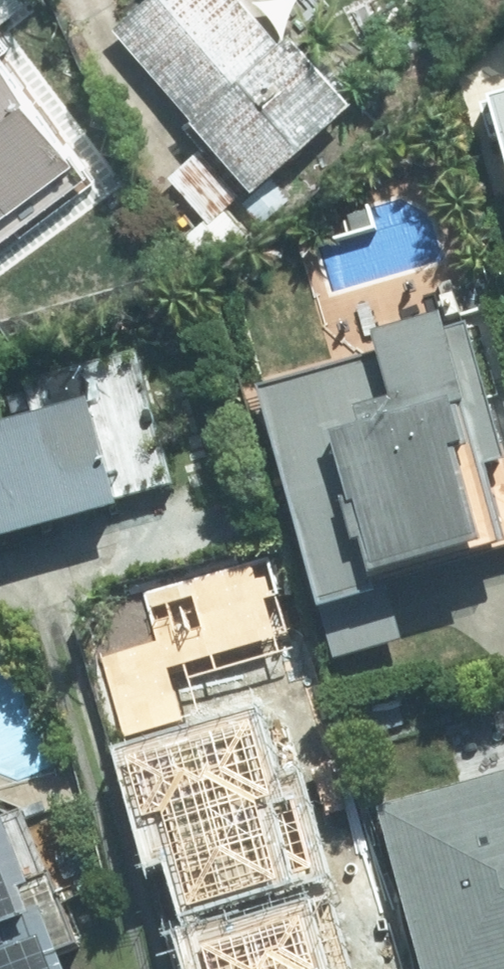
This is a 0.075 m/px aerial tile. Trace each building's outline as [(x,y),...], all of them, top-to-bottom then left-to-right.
[(114,17),(213,131),(166,173),(212,226),(359,99),(273,0),(133,0),(114,17)] [(84,160),(0,40),(0,218),(84,160)] [(492,99),(503,144),(503,95),(492,99)] [(256,374),(336,669),(421,644),(407,592),(503,567),(503,412),(477,314),(256,374)] [(123,500),(180,484),(143,348),(24,380),(34,415),(0,424),(0,546),(126,512),(123,500)] [(443,723),(461,783),(377,807),(425,968),(503,968),(503,705),(443,723)] [(161,814),(185,905),(313,872),(295,803),(270,809),(247,721),(121,753),(139,820),(161,814)] [(73,951),(85,946),(29,793),(0,803),(0,968),(80,968),(73,951)] [(210,968),(314,968),(302,924),(205,950),(210,968)]
